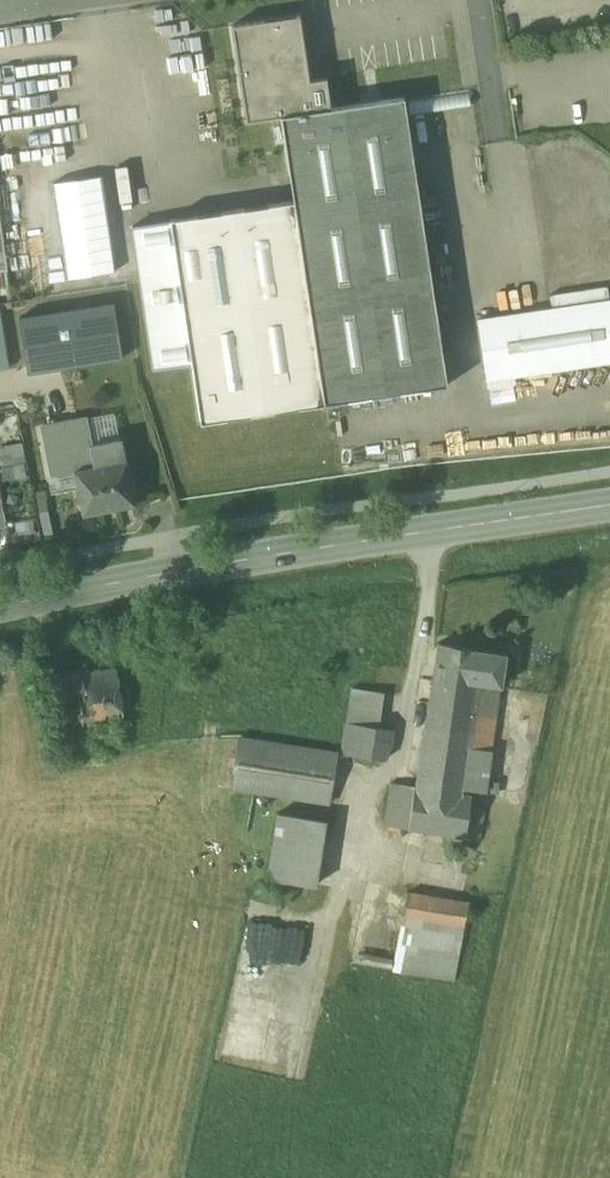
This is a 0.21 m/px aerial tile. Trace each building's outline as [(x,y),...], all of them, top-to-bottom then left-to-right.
[(300,14),(231,24),(246,122),(281,117),(331,108),(326,77),(310,80),(300,14)] [(294,200),(324,403),(447,385),(404,97),(331,108),(281,117),(294,200)] [(69,277),(114,271),(101,177),(55,184),(69,277)] [(324,404),(294,200),(171,219),(192,364),(201,422),(324,404)] [(171,219),(133,226),(154,370),(192,364),(171,219)] [(478,320),(486,379),(609,361),(609,300),(478,320)] [(104,466),(86,469),(92,512),(144,504),(133,435),(100,440),(104,466)] [(28,472),(20,439),(0,444),(0,461),(4,478),(28,472)] [(16,519),(9,482),(0,484),(0,522),(16,519)] [(515,649),(444,638),(424,782),(396,777),(388,826),(488,836),(515,649)] [(117,670),(83,673),(83,671),(52,675),(59,738),(85,735),(85,730),(123,726),(117,670)] [(398,727),(357,723),(354,752),(396,756),(398,727)] [(337,747),(246,736),(240,786),(330,798),(337,747)] [(336,823),(286,813),(272,877),(324,887),(336,823)] [(475,901),(416,891),(402,968),(462,978),(475,901)]
